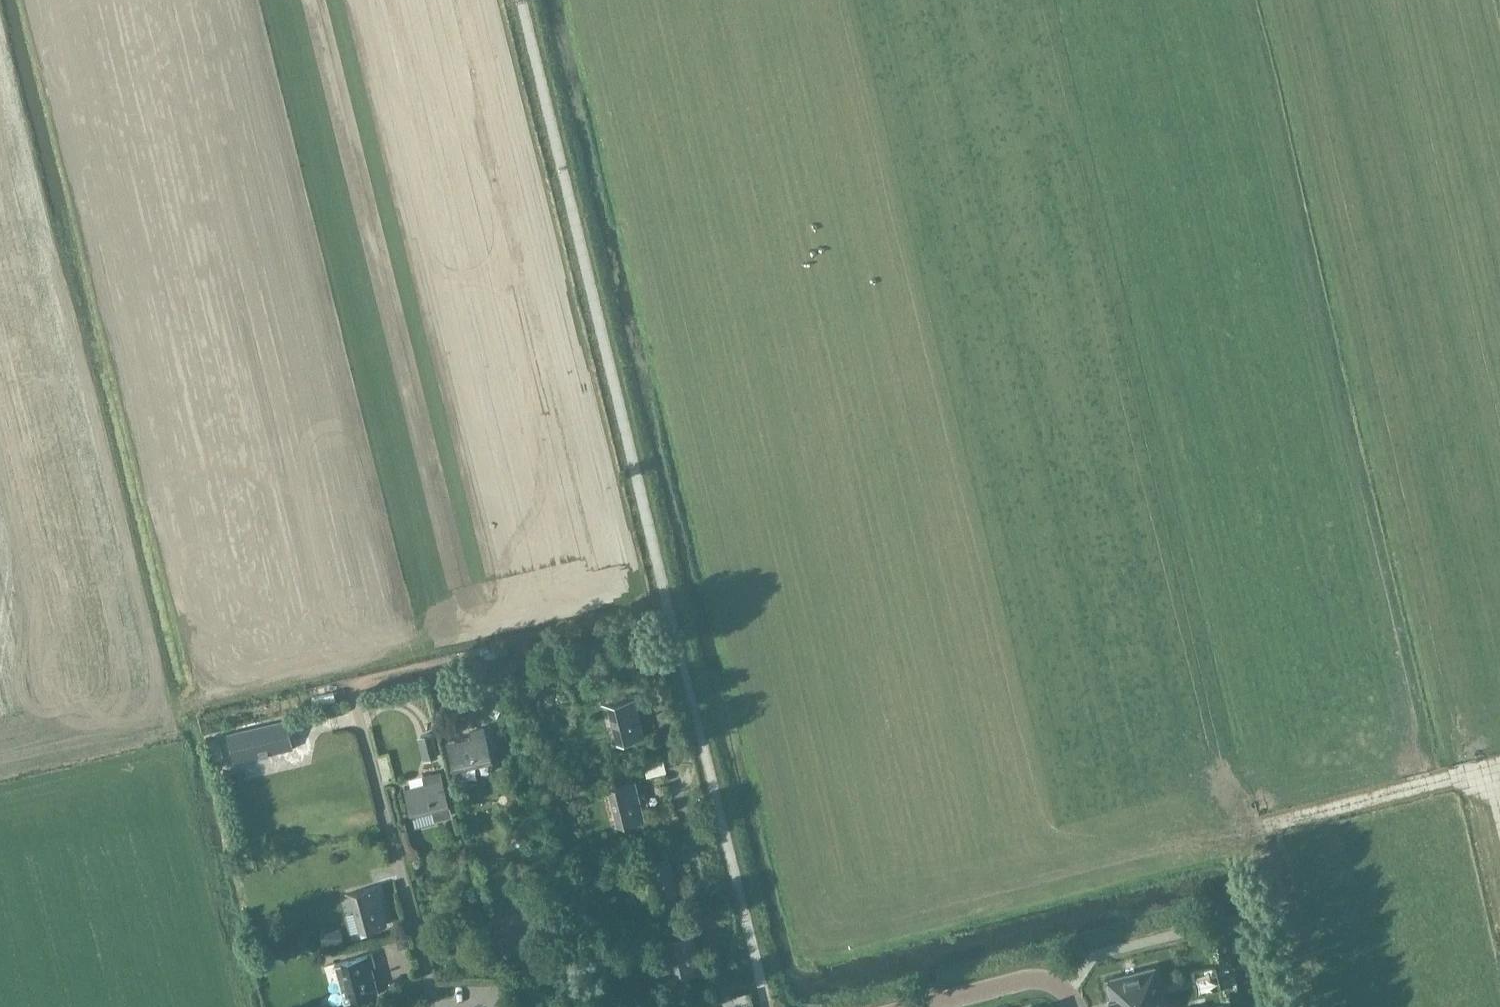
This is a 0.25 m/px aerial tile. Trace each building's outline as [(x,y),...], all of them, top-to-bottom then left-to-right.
[(609,704),(619,743),(644,737),(634,698),(609,704)] [(234,762),(292,748),(286,721),(227,734),(234,762)] [(453,771),(492,761),(484,728),(469,731),(471,738),(446,744),(453,771)] [(437,755),(431,732),(418,735),(423,758),(437,755)] [(651,754),(631,756),(632,771),(652,769),(651,754)] [(410,816),(432,810),(435,820),(452,816),(441,772),(426,776),(427,783),(404,789),(410,816)] [(609,787),(618,826),(643,820),(634,781),(609,787)] [(668,845),(682,843),(681,833),(666,835),(668,845)] [(361,932),(387,925),(376,886),(351,892),(361,932)] [(671,950),(677,977),(702,971),(693,932),(660,940),(663,952),(671,950)] [(342,962),(347,978),(353,1001),(378,994),(367,955),(342,962)] [(1113,978),(1105,980),(1110,998),(1108,998),(1111,1006),(1164,1006),(1154,968),(1113,978)]
